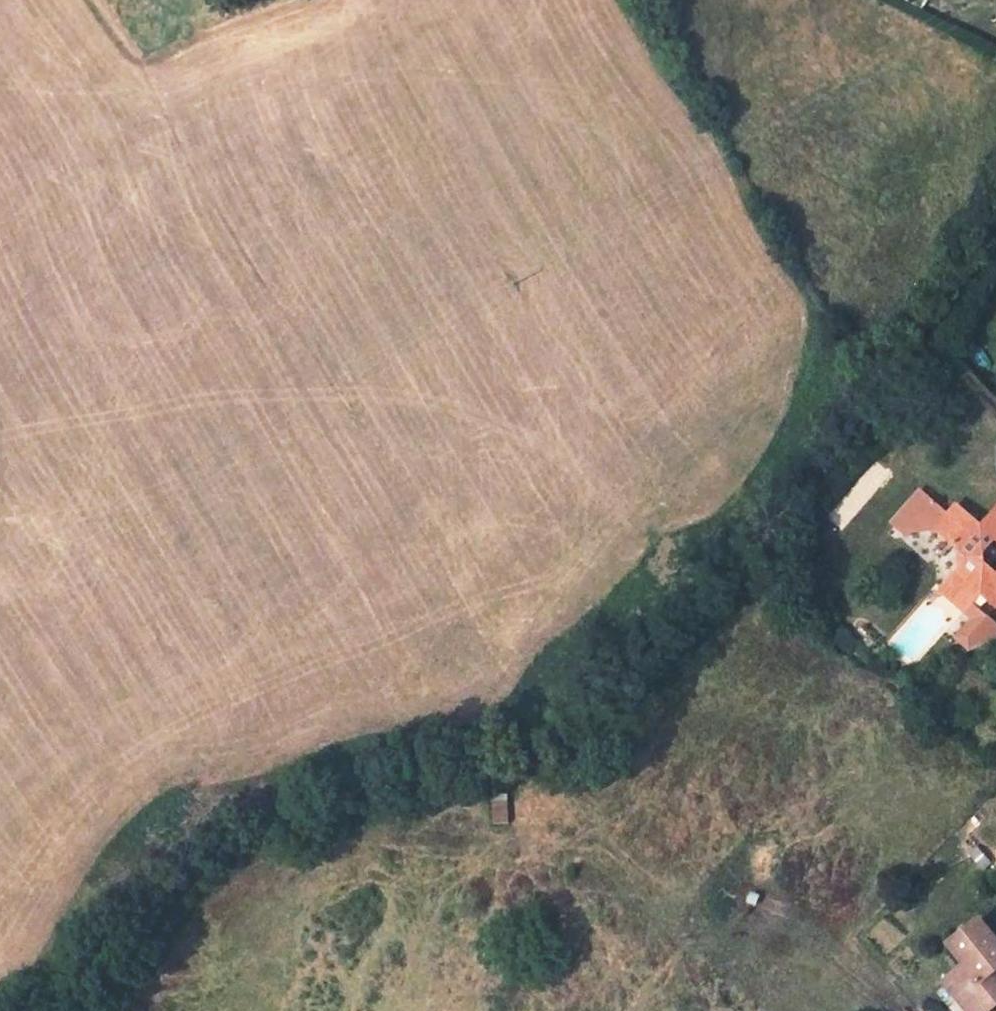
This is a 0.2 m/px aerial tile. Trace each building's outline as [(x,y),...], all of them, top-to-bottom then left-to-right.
[(980,609),(995,591),(995,561),(995,560),(983,573),(971,562),(971,549),(982,538),(995,548),(995,547),(995,501),(992,497),(967,523),(942,503),(919,527),(939,545),(939,573),(923,592),(948,613),(964,596),(980,609)] [(972,641),(972,643),(984,637),(978,621),(971,617),(961,627),(966,630),(970,635),(972,641)] [(939,641),(946,655),(972,643),(972,641),(970,635),(966,630),(961,627),(957,623),(939,641)] [(983,933),(954,960),(972,980),(951,999),(962,1010),(971,1010),(973,1009),(975,1010),(995,1010),(995,947),(983,933)]
